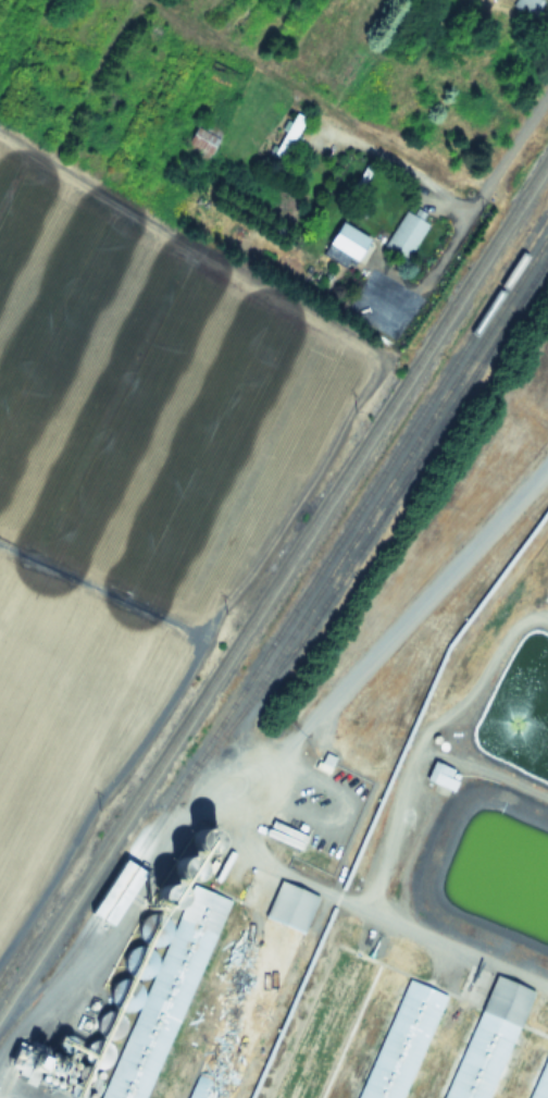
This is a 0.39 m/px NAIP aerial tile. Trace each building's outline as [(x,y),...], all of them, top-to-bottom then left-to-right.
[(511,5),(532,19),(544,1),(542,0),(514,0),(511,5)] [(268,159),(280,165),(304,117),(293,111),(268,159)] [(181,149),(204,162),(222,130),(199,117),(181,149)] [(405,260),(427,224),(405,209),(382,245),(405,260)] [(355,260),(368,237),(339,221),(326,245),(355,260)] [(452,792),(460,772),(432,761),(424,781),(452,792)] [(182,883),(188,861),(166,853),(160,874),(157,872),(153,884),(158,885),(147,914),(148,915),(116,1009),(129,1013),(101,1097),(152,1097),(220,896),(182,883)] [(111,926),(140,874),(120,863),(90,915),(111,926)] [(187,1097),(233,1097),(314,895),(274,879),(187,1097)] [(369,961),(328,946),(273,1097),(319,1097),(369,961)] [(524,986),(485,973),(441,1097),(485,1097),(524,986)] [(439,992),(401,978),(357,1097),(401,1097),(439,992)] [(547,1041),(525,1097),(547,1097),(547,1042),(547,1041)]
